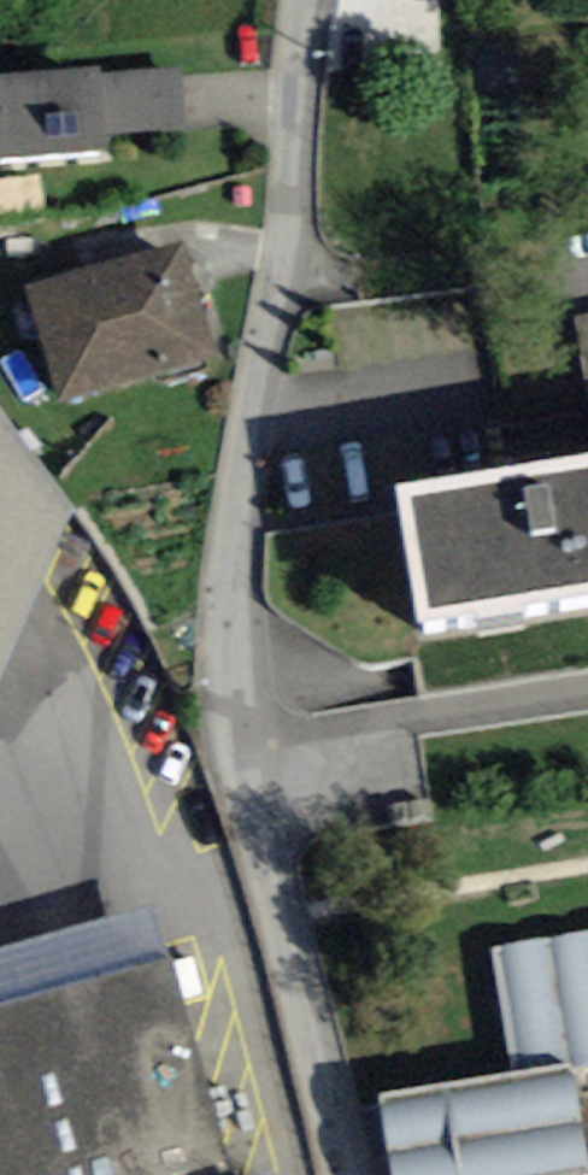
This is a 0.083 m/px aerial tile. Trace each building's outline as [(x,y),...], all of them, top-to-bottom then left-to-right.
[(0,77),(0,159),(106,151),(105,133),(101,75),(101,70),(0,77)] [(180,70),(101,75),(105,133),(184,127),(180,70)] [(183,244),(25,286),(57,403),(215,360),(183,244)] [(577,316),(587,385),(587,314),(577,316)] [(0,409),(0,674),(48,572),(76,512),(0,409)] [(392,484),(414,619),(587,591),(587,453),(392,484)] [(165,960),(149,908),(0,952),(0,1007),(165,960)] [(512,1075),(575,1065),(587,1063),(587,932),(492,947),(512,1075)] [(0,1007),(0,1174),(235,1174),(173,957),(165,960),(0,1007)] [(575,1065),(512,1075),(373,1094),(389,1174),(587,1174),(587,1151),(575,1065)]
